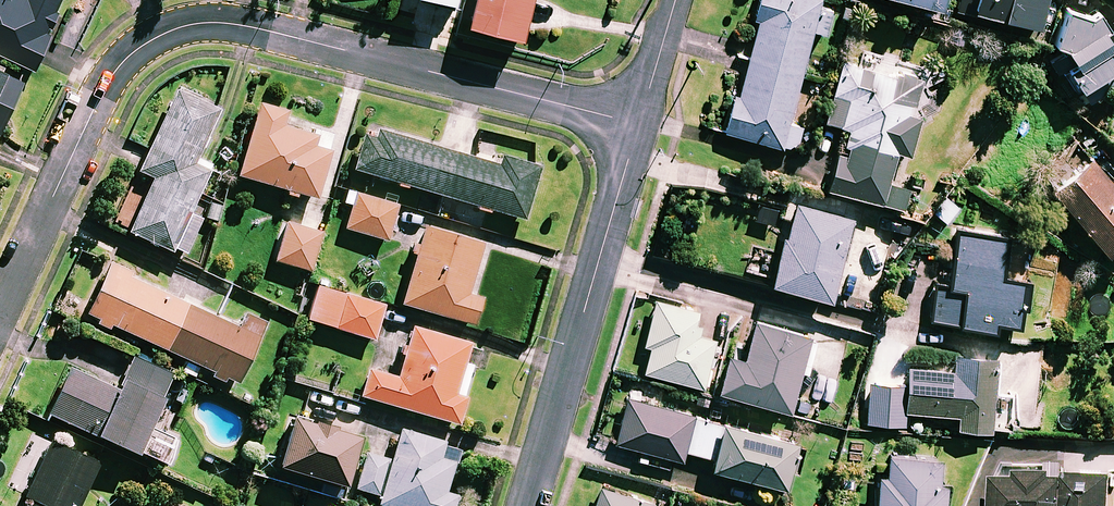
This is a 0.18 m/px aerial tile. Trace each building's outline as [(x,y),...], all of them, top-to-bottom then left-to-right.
[(36,72),(62,17),(56,14),(63,0),(0,0),(0,56),(36,72)] [(459,11),(462,0),(417,0),(459,11)] [(468,32),(523,46),(534,0),(476,0),(468,32)] [(786,152),(798,143),(802,129),(789,125),(813,35),(825,38),(834,5),(813,0),(761,0),(755,23),(760,25),(740,101),(736,100),(726,137),(786,152)] [(940,15),(944,0),(878,0),(940,15)] [(958,15),(1038,34),(1046,0),(962,0),(958,15)] [(1067,14),(1053,51),(1067,56),(1064,72),(1078,97),(1113,77),(1113,67),(1104,32),(1101,27),(1067,14)] [(882,58),(867,54),(863,71),(842,65),(826,127),(851,134),(845,160),(838,158),(828,193),(903,213),(908,193),(888,188),(897,156),(910,160),(920,121),(907,118),(912,102),(892,96),(896,80),(878,75),(882,58)] [(22,88),(0,78),(3,73),(0,72),(0,135),(22,88)] [(139,176),(154,183),(151,189),(137,183),(115,231),(183,262),(200,224),(189,219),(210,172),(195,165),(220,112),(202,104),(204,100),(179,89),(139,176)] [(237,181),(316,203),(329,156),(325,155),(330,138),(312,132),(310,139),(282,131),(286,116),(258,108),(237,181)] [(494,169),(367,130),(354,174),(522,225),(538,172),(497,160),(494,169)] [(1076,145),(1051,165),(1068,185),(1053,198),(1112,268),(1113,266),(1113,191),(1076,145)] [(397,209),(356,197),(345,233),(386,245),(397,209)] [(755,251),(749,273),(775,280),(773,290),(830,306),(852,223),(795,207),(782,257),(755,251)] [(320,237),(285,227),(275,265),(310,275),(320,237)] [(481,251),(423,234),(401,309),(472,330),(479,304),(466,300),(481,251)] [(1005,241),(959,235),(951,291),(937,289),(932,324),(993,333),(994,325),(1015,328),(1021,287),(999,283),(1005,241)] [(86,318),(96,323),(94,328),(109,335),(112,330),(186,364),(180,375),(194,381),(199,370),(210,375),(208,380),(224,387),(226,382),(237,388),(265,328),(243,318),(237,331),(127,280),(129,276),(110,267),(86,318)] [(341,277),(323,272),(307,323),(373,344),(383,310),(336,295),(341,277)] [(699,314),(657,304),(646,349),(652,350),(646,377),(704,391),(716,343),(693,338),(699,314)] [(815,341),(755,324),(744,363),(728,359),(718,396),(789,416),(800,374),(805,375),(815,341)] [(468,349),(412,332),(397,383),(369,374),(361,400),(456,429),(464,402),(461,401),(471,370),(463,367),(468,349)] [(998,363),(955,359),(954,375),(910,371),(906,415),(960,420),(959,433),(991,436),(998,363)] [(173,379),(134,361),(117,396),(70,372),(47,418),(136,461),(138,457),(164,469),(176,444),(148,430),(173,379)] [(804,448),(628,401),(615,446),(683,465),(686,454),(715,462),(712,473),(786,493),(791,474),(796,475),(804,448)] [(358,443),(292,424),(277,474),(343,493),(358,443)] [(400,434),(378,505),(453,505),(455,500),(443,497),(452,467),(438,463),(443,446),(400,434)] [(50,446),(24,504),(27,505),(81,505),(98,468),(50,446)] [(386,463),(365,457),(355,493),(377,498),(386,463)] [(888,460),(886,480),(879,479),(876,505),(945,505),(946,489),(937,488),(939,465),(888,460)] [(1066,468),(1015,467),(1015,478),(990,478),(989,505),(1113,505),(1113,474),(1065,473),(1066,468)] [(601,491),(596,505),(653,505),(601,491)]
